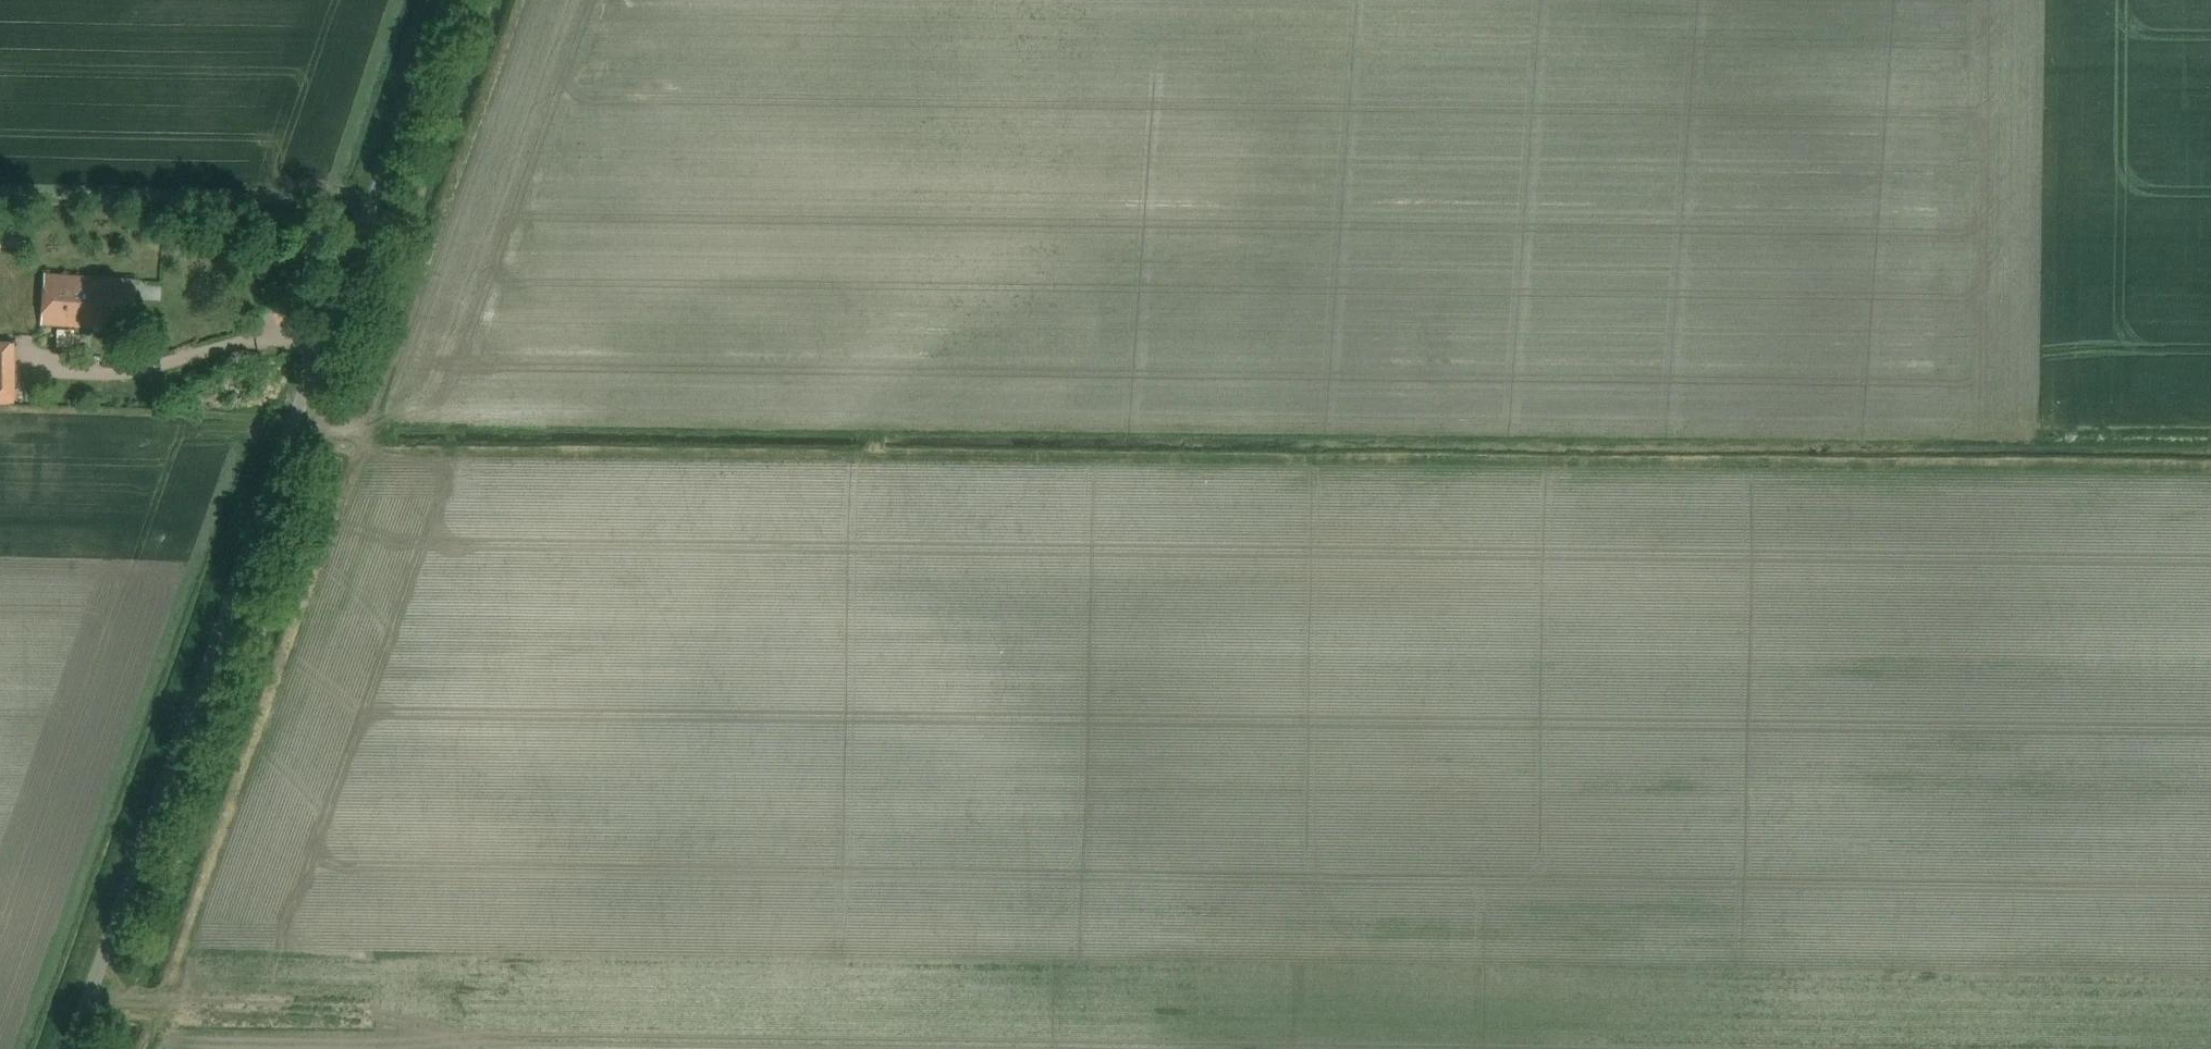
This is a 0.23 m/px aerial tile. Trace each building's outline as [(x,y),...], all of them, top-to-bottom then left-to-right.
[(133,330),(137,279),(44,273),(41,323),(86,326),(87,321),(94,321),(93,330),(116,332),(116,328),(133,330)] [(15,398),(14,339),(0,340),(0,403),(14,403),(14,398),(15,398)]
